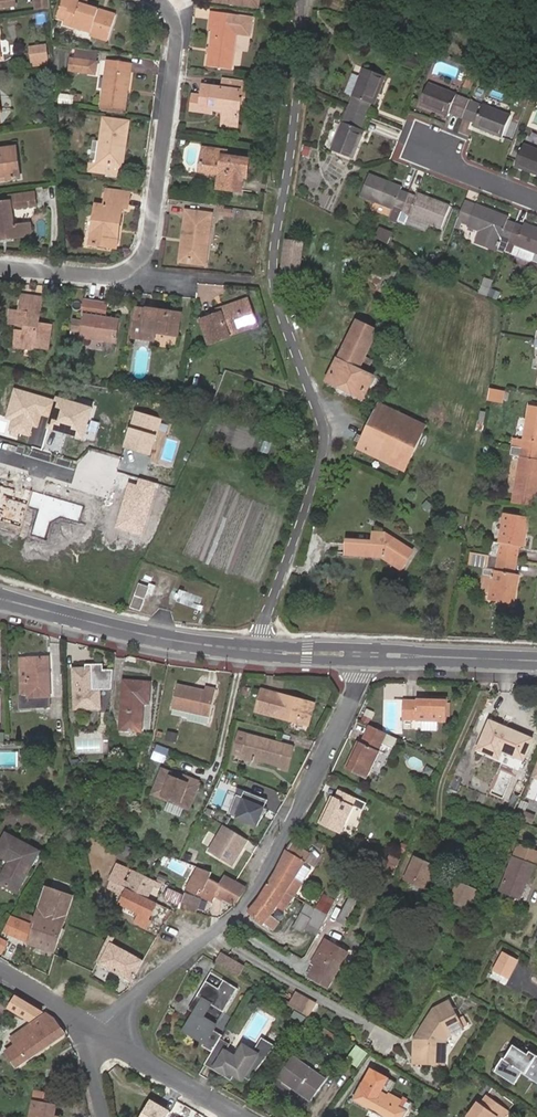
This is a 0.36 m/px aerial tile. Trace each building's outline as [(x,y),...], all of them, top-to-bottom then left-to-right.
[(16,6),(15,0),(0,0),(0,8),(16,6)] [(50,0),(36,0),(37,11),(51,9),(50,0)] [(82,0),(63,0),(57,16),(64,19),(63,22),(92,32),(91,36),(107,41),(116,16),(85,6),(87,2),(82,0)] [(211,12),(210,20),(209,29),(213,30),(210,48),(208,48),(207,52),(210,53),(207,67),(232,71),(237,34),(250,36),(253,17),(211,12)] [(48,60),(46,47),(30,49),(32,63),(48,60)] [(416,70),(419,61),(407,56),(403,66),(416,70)] [(71,59),(70,71),(95,74),(97,63),(71,59)] [(125,108),(132,65),(107,61),(101,104),(125,108)] [(353,96),(348,110),(366,117),(372,103),(375,105),(386,76),(364,68),(360,77),(353,74),(346,93),(353,96)] [(471,89),(477,72),(470,70),(464,87),(471,89)] [(239,92),(244,93),(246,83),(225,80),(223,90),(213,88),(212,91),(203,90),(202,96),(200,109),(211,110),(211,108),(226,110),(223,124),(235,126),(239,101),(238,101),(239,92)] [(463,118),(470,101),(456,96),(457,95),(428,83),(420,104),(449,116),(450,113),(463,118)] [(200,109),(202,96),(193,95),(191,107),(200,109)] [(482,106),(470,101),(463,118),(475,123),(474,126),(503,137),(511,116),(482,105),(482,106)] [(366,117),(348,110),(332,150),(353,158),(364,131),(361,129),(366,117)] [(118,143),(126,144),(129,121),(104,117),(97,164),(90,163),(89,170),(106,173),(107,164),(120,166),(123,151),(117,150),(118,143)] [(125,151),(126,144),(118,143),(117,150),(123,151),(125,151)] [(524,144),(515,166),(536,175),(536,149),(524,144)] [(8,180),(20,178),(17,148),(0,150),(0,177),(8,176),(8,180)] [(219,188),(224,188),(240,191),(242,176),(246,177),(249,161),(225,157),(226,151),(205,148),(201,171),(215,172),(217,170),(218,172),(221,176),(219,188)] [(402,209),(409,193),(401,190),(402,187),(370,174),(361,195),(393,208),(390,216),(398,219),(402,209)] [(106,196),(130,199),(131,192),(108,189),(106,196)] [(18,239),(33,237),(31,224),(15,227),(12,209),(36,205),(35,193),(10,196),(11,201),(0,203),(0,237),(17,234),(18,239)] [(402,209),(398,219),(406,222),(409,214),(442,227),(450,206),(418,193),(416,196),(409,193),(402,209)] [(128,209),(130,199),(106,196),(104,205),(96,204),(92,230),(97,231),(95,245),(115,248),(118,225),(120,225),(122,208),(128,209)] [(497,247),(505,250),(515,224),(508,221),(509,218),(477,206),(476,207),(464,202),(457,221),(469,225),(468,227),(481,232),(476,243),(496,251),(497,247)] [(185,241),(183,260),(205,263),(212,215),(187,212),(183,240),(185,241)] [(505,250),(513,253),(512,255),(530,262),(533,261),(536,254),(536,229),(525,224),(523,227),(515,224),(505,250)] [(388,244),(393,233),(380,228),(376,238),(388,244)] [(285,240),(280,277),(301,279),(305,242),(285,240)] [(397,271),(387,266),(376,261),(364,286),(375,292),(385,297),(397,271)] [(486,296),(492,281),(484,278),(479,293),(486,296)] [(29,312),(31,297),(22,295),(19,311),(29,312)] [(19,311),(17,325),(22,325),(21,332),(17,332),(15,346),(48,350),(52,326),(38,324),(42,298),(31,297),(29,312),(19,311)] [(257,324),(249,299),(242,301),(246,313),(250,326),(257,324)] [(241,315),(246,313),(242,301),(236,303),(241,315)] [(87,316),(86,321),(85,331),(84,337),(115,342),(118,321),(106,319),(100,318),(102,304),(84,302),(82,315),(87,316)] [(226,312),(219,314),(201,321),(210,344),(230,337),(229,334),(250,326),(246,313),(241,315),(236,303),(225,307),(226,312)] [(9,323),(17,325),(19,311),(11,310),(9,323)] [(147,313),(147,312),(137,311),(133,337),(153,340),(154,333),(179,336),(181,316),(157,312),(157,315),(147,313)] [(85,331),(86,321),(73,319),(71,329),(85,331)] [(359,369),(378,331),(358,321),(328,380),(364,398),(375,376),(359,369)] [(491,387),(489,398),(505,400),(507,389),(491,387)] [(53,401),(14,388),(4,418),(12,420),(9,429),(29,435),(31,427),(36,428),(40,415),(48,417),(53,401)] [(193,402),(197,391),(191,389),(186,401),(191,402),(193,402)] [(210,409),(215,398),(197,391),(193,402),(210,409)] [(94,408),(56,396),(46,427),(84,439),(94,408)] [(380,405),(359,448),(404,470),(425,426),(380,405)] [(513,446),(536,451),(536,407),(530,406),(523,440),(514,438),(513,446)] [(159,419),(134,412),(123,447),(148,455),(159,419)] [(513,446),(511,454),(521,456),(514,491),(512,503),(531,506),(534,494),(536,495),(536,451),(513,446)] [(157,485),(131,477),(115,528),(141,536),(157,485)] [(493,542),(490,555),(517,560),(519,547),(524,548),(529,518),(505,514),(499,543),(493,542)] [(381,549),(404,565),(414,551),(386,533),(374,532),(374,541),(348,540),(347,553),(381,556),(381,549)] [(401,569),(404,565),(381,549),(381,556),(401,569)] [(488,568),(490,557),(471,554),(469,565),(486,568),(488,568)] [(517,560),(490,555),(490,557),(488,568),(488,569),(495,570),(491,591),(489,600),(513,604),(518,575),(514,574),(517,560)] [(481,589),(491,591),(495,570),(488,569),(486,568),(481,589)] [(153,594),(156,585),(151,583),(149,587),(141,584),(137,594),(146,597),(148,592),(153,594)] [(142,610),(146,599),(136,596),(133,607),(142,610)] [(50,707),(48,658),(27,658),(28,696),(20,696),(20,708),(50,707)] [(94,689),(93,669),(74,670),(75,710),(101,708),(100,689),(94,689)] [(148,703),(150,683),(125,681),(121,730),(141,731),(143,703),(148,703)] [(170,711),(208,719),(214,691),(204,689),(203,692),(175,687),(170,711)] [(308,726),(313,707),(296,703),(297,699),(278,694),(263,690),(257,712),(265,714),(308,726)] [(314,704),(297,699),(296,703),(313,707),(314,704)] [(447,722),(448,700),(417,699),(417,702),(403,701),(402,719),(416,719),(417,721),(447,722)] [(373,714),(365,710),(361,719),(369,722),(373,714)] [(532,740),(490,722),(478,751),(498,759),(502,752),(523,760),(532,740)] [(389,756),(397,739),(370,727),(362,743),(359,742),(345,769),(366,779),(379,751),(389,756)] [(242,756),(247,735),(237,732),(231,754),(242,756)] [(242,756),(260,761),(279,766),(278,769),(287,771),(294,747),(247,735),(242,756)] [(166,753),(155,749),(151,760),(162,764),(166,753)] [(166,776),(168,771),(162,769),(152,795),(189,810),(200,784),(181,776),(179,781),(166,776)] [(181,776),(168,771),(166,776),(179,781),(181,776)] [(98,787),(98,780),(82,778),(81,786),(98,787)] [(267,800),(237,788),(226,816),(256,827),(267,800)] [(333,796),(320,823),(340,833),(354,807),(362,811),(366,803),(339,790),(335,798),(333,796)] [(414,814),(421,817),(425,806),(418,803),(414,814)] [(533,823),(536,815),(521,809),(518,817),(533,823)] [(248,840),(222,825),(207,851),(233,867),(248,840)] [(39,852),(7,834),(0,846),(0,857),(10,862),(0,881),(0,883),(17,892),(39,852)] [(454,855),(451,838),(444,839),(447,856),(454,855)] [(310,854),(292,843),(288,849),(286,852),(284,856),(280,864),(276,872),(273,877),(270,882),(292,895),(300,882),(295,878),(310,854)] [(536,861),(536,853),(519,846),(500,891),(519,899),(526,882),(528,883),(536,861)] [(405,879),(407,880),(425,888),(426,889),(436,868),(415,858),(405,879)] [(129,869),(118,864),(108,889),(123,895),(126,888),(148,899),(155,887),(160,889),(163,885),(136,873),(131,883),(124,879),(129,869)] [(393,868),(384,864),(381,871),(389,875),(393,868)] [(194,880),(201,869),(198,868),(192,879),(194,880)] [(205,889),(235,905),(246,888),(226,876),(220,885),(209,879),(211,873),(201,869),(194,880),(192,879),(186,889),(197,895),(200,889),(204,891),(205,889)] [(425,888),(407,880),(404,886),(422,894),(425,888)] [(256,904),(248,913),(257,920),(255,922),(262,927),(265,923),(269,927),(275,920),(271,916),(280,902),(286,906),(292,895),(270,882),(262,895),(258,900),(256,904)] [(300,882),(292,895),(296,897),(303,885),(300,882)] [(482,893),(458,882),(450,899),(469,908),(474,898),(478,900),(482,893)] [(343,890),(352,895),(354,896),(358,889),(347,883),(343,890)] [(169,888),(163,885),(160,889),(158,892),(166,896),(169,888)] [(33,925),(28,942),(54,952),(70,907),(74,896),(47,887),(42,900),(34,924),(33,925)] [(157,904),(166,908),(170,901),(165,899),(166,896),(158,892),(160,889),(155,887),(148,899),(157,904)] [(126,888),(123,895),(123,896),(119,905),(137,914),(134,922),(148,929),(152,921),(148,919),(157,904),(148,899),(126,888)] [(179,904),(184,895),(169,888),(166,896),(165,899),(170,901),(179,904)] [(354,896),(360,900),(365,891),(359,888),(358,889),(354,896)] [(185,896),(182,903),(197,908),(201,899),(186,894),(185,896)] [(296,897),(292,895),(286,906),(289,908),(296,897)] [(323,899),(333,905),(335,901),(325,895),(323,899)] [(345,927),(360,900),(354,896),(352,895),(337,923),(345,927)] [(327,915),(328,915),(333,905),(323,899),(317,909),(325,913),(327,914),(327,915)] [(489,913),(494,902),(487,899),(483,910),(489,913)] [(317,909),(307,903),(295,925),(305,931),(306,928),(317,934),(327,915),(327,914),(325,913),(317,909)] [(274,914),(283,918),(286,910),(277,907),(274,914)] [(6,933),(28,942),(33,925),(12,917),(6,933)] [(275,920),(269,927),(272,930),(278,922),(275,920)] [(10,939),(3,935),(0,940),(0,956),(10,939)] [(101,964),(131,981),(143,961),(112,943),(114,939),(109,936),(104,946),(109,948),(101,964)] [(328,988),(348,953),(328,941),(321,951),(319,950),(311,963),(316,966),(309,977),(328,988)] [(527,953),(536,957),(536,947),(531,944),(527,953)] [(96,962),(101,964),(109,948),(104,946),(96,962)] [(240,976),(246,966),(228,955),(223,952),(217,962),(240,976)] [(508,977),(517,961),(504,953),(495,970),(508,977)] [(208,979),(220,985),(224,977),(212,971),(208,979)] [(248,1082),(274,1047),(262,1039),(254,1053),(243,1046),(236,1058),(226,1051),(229,1046),(219,1040),(222,1036),(212,1030),(215,1026),(203,1018),(211,1005),(223,1013),(237,991),(224,982),(218,990),(206,982),(196,997),(202,1001),(194,1014),(188,1023),(187,1028),(188,1031),(189,1033),(191,1035),(204,1043),(202,1047),(212,1053),(206,1061),(224,1071),(226,1068),(243,1079),(248,1082)] [(296,991),(289,1005),(309,1017),(317,1003),(296,991)] [(42,1012),(14,996),(7,1008),(29,1021),(42,1012)] [(194,1014),(202,1001),(196,997),(188,1010),(194,1014)] [(418,1041),(414,1041),(443,1057),(443,1042),(446,1037),(462,1031),(462,1029),(466,1026),(462,1019),(458,1021),(450,1003),(433,1010),(422,1028),(425,1029),(418,1041)] [(46,1013),(45,1014),(12,1039),(16,1045),(6,1052),(17,1067),(65,1034),(53,1018),(46,1013)] [(308,1034),(317,1022),(309,1017),(300,1028),(308,1034)] [(331,1042),(336,1037),(324,1028),(320,1034),(331,1042)] [(422,1028),(413,1041),(414,1041),(418,1041),(425,1029),(422,1028)] [(414,1041),(413,1041),(412,1057),(427,1058),(426,1064),(443,1064),(443,1057),(414,1041)] [(523,1073),(536,1083),(536,1056),(531,1052),(528,1055),(524,1053),(513,1045),(504,1059),(502,1058),(495,1070),(494,1069),(492,1071),(495,1074),(496,1072),(511,1082),(519,1071),(523,1073)] [(356,1047),(347,1059),(358,1067),(367,1055),(356,1047)] [(310,1101),(326,1079),(294,1057),(278,1078),(310,1101)] [(206,1061),(205,1064),(227,1077),(229,1073),(242,1081),(243,1079),(226,1068),(224,1071),(206,1061)] [(515,1085),(523,1073),(519,1071),(511,1082),(515,1085)] [(364,1083),(363,1083),(354,1100),(385,1116),(403,1116),(407,1111),(399,1107),(402,1101),(389,1094),(395,1083),(376,1072),(375,1075),(369,1086),(364,1083)] [(370,1073),(364,1083),(369,1086),(375,1075),(370,1073)] [(479,1087),(482,1082),(474,1077),(471,1081),(479,1087)] [(35,1095),(49,1098),(50,1091),(36,1088),(35,1095)] [(509,1111),(515,1104),(493,1088),(488,1095),(481,1104),(479,1102),(468,1116),(469,1116),(505,1116),(509,1111)] [(171,1108),(148,1097),(139,1116),(167,1116),(171,1108)] [(54,1116),(56,1106),(34,1102),(31,1116),(54,1116)]
